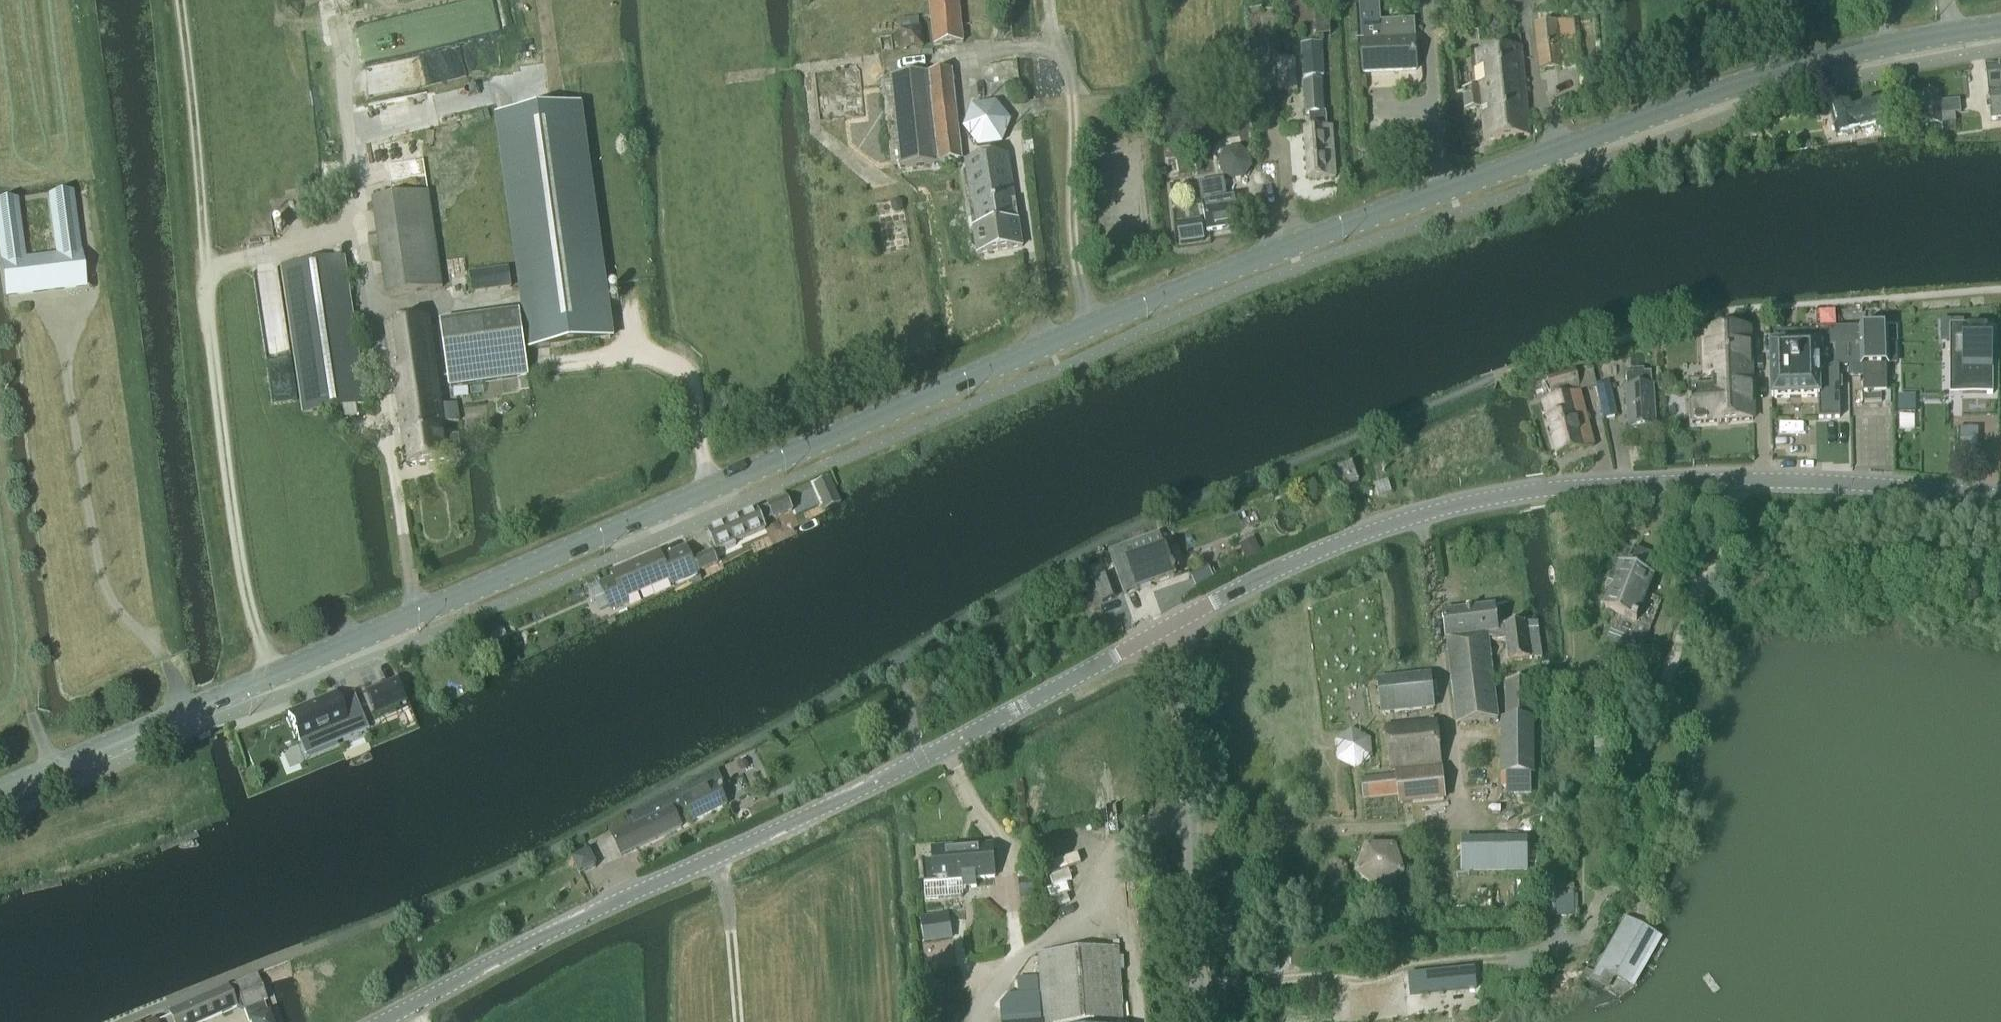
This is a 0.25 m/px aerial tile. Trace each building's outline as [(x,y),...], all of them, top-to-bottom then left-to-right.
[(963,42),(959,0),(929,0),(935,46),(963,42)] [(1379,0),(1371,0),(1359,1),(1361,44),(1362,75),(1416,73),(1414,30),(1381,32),(1379,0)] [(918,30),(917,18),(901,20),(902,31),(901,32),(903,51),(923,49),(921,30),(918,30)] [(1540,73),(1554,71),(1578,68),(1573,22),(1535,26),(1540,73)] [(1304,78),(1324,77),(1322,45),(1302,45),(1304,78)] [(1530,137),(1521,49),(1476,54),(1479,89),(1463,91),(1465,111),(1480,110),(1484,142),(1530,137)] [(1280,94),(1296,93),(1294,60),(1278,61),(1280,94)] [(1986,69),(1989,94),(2000,93),(2000,68),(1986,69)] [(901,168),(963,161),(952,71),(890,78),(901,168)] [(1324,115),(1322,83),(1304,84),(1306,116),(1309,116),(1310,130),(1304,130),(1307,180),(1336,178),(1333,127),(1327,128),(1326,115),(1324,115)] [(1940,115),(1939,105),(1938,93),(1922,95),(1926,128),(1928,127),(1929,134),(1943,133),(1941,121),(1955,119),(1955,113),(1940,115)] [(1989,94),(1992,121),(2000,120),(2000,93),(1989,94)] [(1890,125),(1882,99),(1854,107),(1853,103),(1829,110),(1837,138),(1876,127),(1877,129),(1890,125)] [(978,147),(1002,145),(1011,121),(997,103),(972,106),(963,130),(978,147)] [(498,117),(531,352),(612,341),(579,106),(498,117)] [(1899,136),(1910,135),(1909,125),(1898,127),(1899,136)] [(1232,180),(1243,179),(1244,178),(1252,169),(1250,157),(1240,150),(1228,151),(1221,161),(1223,173),(1232,180)] [(964,162),(975,236),(971,240),(972,248),(978,252),(978,255),(1022,248),(1008,155),(964,162)] [(1226,202),(1223,182),(1199,186),(1202,205),(1207,233),(1241,227),(1236,200),(1226,202)] [(387,297),(443,288),(428,193),(372,202),(387,297)] [(59,258),(41,261),(45,292),(82,287),(70,196),(51,199),(59,258)] [(896,213),(900,213),(903,209),(902,203),(898,200),(894,201),(891,204),(892,211),(896,213)] [(45,292),(41,261),(22,263),(14,204),(0,206),(0,242),(8,297),(45,292)] [(303,413),(329,409),(366,403),(344,259),(282,268),(303,413)] [(449,388),(502,382),(502,381),(528,377),(520,314),(500,316),(441,325),(449,388)] [(397,396),(439,389),(429,320),(386,326),(397,396)] [(1950,327),(1950,382),(1961,382),(1961,395),(1986,395),(1992,395),(1992,327),(1950,327)] [(1689,423),(1753,421),(1749,329),(1703,331),(1705,382),(1687,383),(1689,423)] [(1886,330),(1817,332),(1817,346),(1818,399),(1819,419),(1839,419),(1838,367),(1863,367),(1863,393),(1886,392),(1885,366),(1887,366),(1886,330)] [(1771,400),(1818,399),(1817,346),(1770,347),(1771,400)] [(1643,374),(1643,371),(1633,372),(1633,375),(1626,375),(1629,429),(1654,427),(1651,374),(1643,374)] [(1550,396),(1579,388),(1575,372),(1545,381),(1550,396)] [(1604,421),(1617,418),(1609,386),(1597,389),(1604,421)] [(441,406),(439,389),(397,396),(407,465),(448,459),(447,455),(461,453),(459,436),(446,438),(443,424),(460,422),(457,404),(441,406)] [(1557,456),(1594,446),(1580,394),(1553,401),(1557,418),(1548,421),(1557,456)] [(1914,398),(1898,398),(1898,414),(1915,414),(1914,398)] [(1679,403),(1667,404),(1668,417),(1680,416),(1679,403)] [(1344,488),(1359,483),(1352,465),(1338,470),(1344,488)] [(825,509),(826,511),(840,504),(829,481),(815,487),(825,509)] [(734,543),(764,529),(762,523),(773,518),(773,519),(792,511),(786,498),(767,506),(768,507),(757,512),(756,511),(708,533),(716,552),(725,548),(726,550),(736,546),(734,543)] [(1238,545),(1247,563),(1263,556),(1254,537),(1238,545)] [(1122,546),(1108,551),(1123,595),(1175,576),(1164,548),(1140,557),(1135,543),(1122,546)] [(616,579),(601,586),(612,611),(627,604),(625,599),(670,580),(673,585),(684,580),(698,574),(687,548),(673,554),(661,559),(659,554),(634,565),(626,569),(613,574),(616,579)] [(1646,575),(1654,555),(1635,548),(1628,568),(1619,565),(1601,609),(1617,615),(1611,630),(1645,644),(1662,600),(1647,594),(1653,579),(1654,580),(1655,579),(1646,575)] [(712,552),(694,560),(694,562),(699,571),(700,573),(718,565),(712,552)] [(1115,598),(1107,576),(1092,581),(1100,603),(1115,598)] [(1497,628),(1494,608),(1443,614),(1447,642),(1457,725),(1499,720),(1488,639),(1493,639),(1494,642),(1507,641),(1509,662),(1541,658),(1537,623),(1497,628)] [(1379,683),(1382,714),(1432,709),(1429,677),(1379,683)] [(396,680),(365,693),(375,716),(405,704),(407,703),(398,679),(396,680)] [(1507,721),(1533,721),(1533,682),(1507,683),(1507,721)] [(305,706),(287,714),(294,730),(299,743),(305,757),(336,744),(331,732),(330,730),(347,723),(362,716),(354,697),(339,704),(336,697),(335,694),(316,702),(305,706)] [(1507,721),(1502,721),(1502,776),(1506,776),(1507,795),(1530,795),(1530,776),(1534,776),(1533,721),(1507,721)] [(1443,799),(1440,768),(1442,768),(1438,724),(1385,729),(1390,774),(1360,777),(1362,798),(1400,795),(1400,803),(1443,799)] [(1355,772),(1372,760),(1370,740),(1352,731),(1335,743),(1337,763),(1355,772)] [(657,803),(638,813),(627,819),(631,827),(611,837),(620,857),(653,841),(681,827),(682,827),(675,813),(686,808),(693,822),(727,806),(721,794),(738,786),(729,767),(712,775),(679,791),(679,792),(657,803)] [(1462,872),(1527,872),(1527,841),(1462,841),(1462,872)] [(933,860),(922,861),(924,885),(925,900),(938,899),(937,884),(962,882),(962,889),(976,888),(976,880),(994,878),(992,845),(982,846),(959,848),(959,846),(932,848),(933,860)] [(1380,895),(1405,877),(1395,847),(1364,848),(1355,878),(1380,895)] [(589,850),(572,858),(580,874),(596,866),(589,850)] [(1552,866),(1540,867),(1542,918),(1575,917),(1574,886),(1565,886),(1553,887),(1552,866)] [(1033,878),(1018,879),(1020,899),(1034,897),(1033,878)] [(925,945),(953,941),(949,914),(921,918),(925,945)] [(1599,967),(1589,985),(1599,991),(1602,992),(1605,994),(1606,993),(1607,991),(1616,976),(1632,985),(1658,938),(1644,930),(1625,920),(1599,967)] [(1039,956),(1044,1021),(1124,1021),(1118,950),(1039,956)] [(1432,973),(1408,976),(1410,996),(1477,989),(1474,969),(1432,973)] [(257,977),(228,989),(228,988),(167,1014),(169,1020),(165,1021),(204,1021),(236,1008),(245,1012),(245,1011),(249,1021),(271,1021),(263,1003),(267,1001),(257,977)] [(1040,1007),(1009,1009),(1010,1021),(1041,1021),(1040,1007)]
